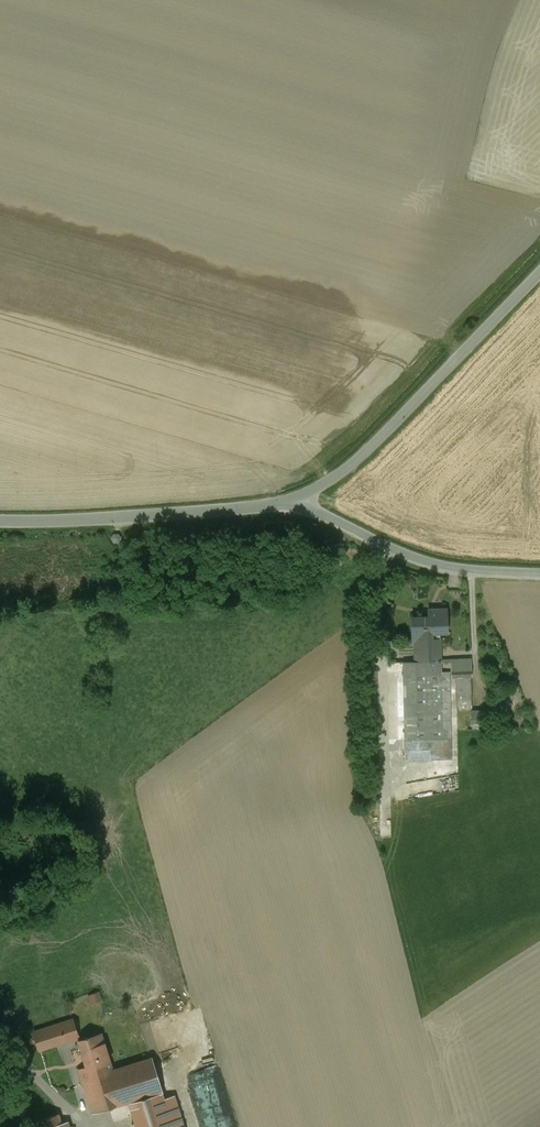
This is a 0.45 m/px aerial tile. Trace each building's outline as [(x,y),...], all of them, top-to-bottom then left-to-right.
[(445,611),(428,611),(429,619),(412,619),(412,641),(423,640),(424,655),(440,655),(439,633),(446,633),(445,611)] [(424,655),(415,655),(415,662),(415,663),(440,662),(440,655),(424,655)] [(440,662),(415,663),(415,662),(403,663),(404,740),(433,739),(434,760),(451,760),(449,672),(440,673),(440,662)] [(471,669),(451,669),(451,679),(471,678),(471,669)] [(101,994),(89,997),(91,1006),(103,1003),(101,994)] [(67,1011),(31,1022),(40,1050),(77,1038),(69,1010),(67,1011)] [(100,1034),(78,1041),(86,1067),(78,1069),(83,1085),(110,1076),(113,1075),(112,1072),(109,1063),(110,1062),(104,1043),(103,1044),(100,1034)] [(152,1059),(112,1072),(113,1075),(110,1076),(119,1103),(162,1090),(152,1059)] [(110,1076),(83,1085),(92,1114),(119,1105),(119,1103),(110,1076)] [(131,1109),(136,1126),(184,1126),(174,1096),(131,1109)] [(235,1119),(232,1100),(217,1102),(219,1116),(223,1115),(224,1120),(235,1119)] [(35,1121),(37,1126),(62,1126),(58,1114),(35,1121)]
